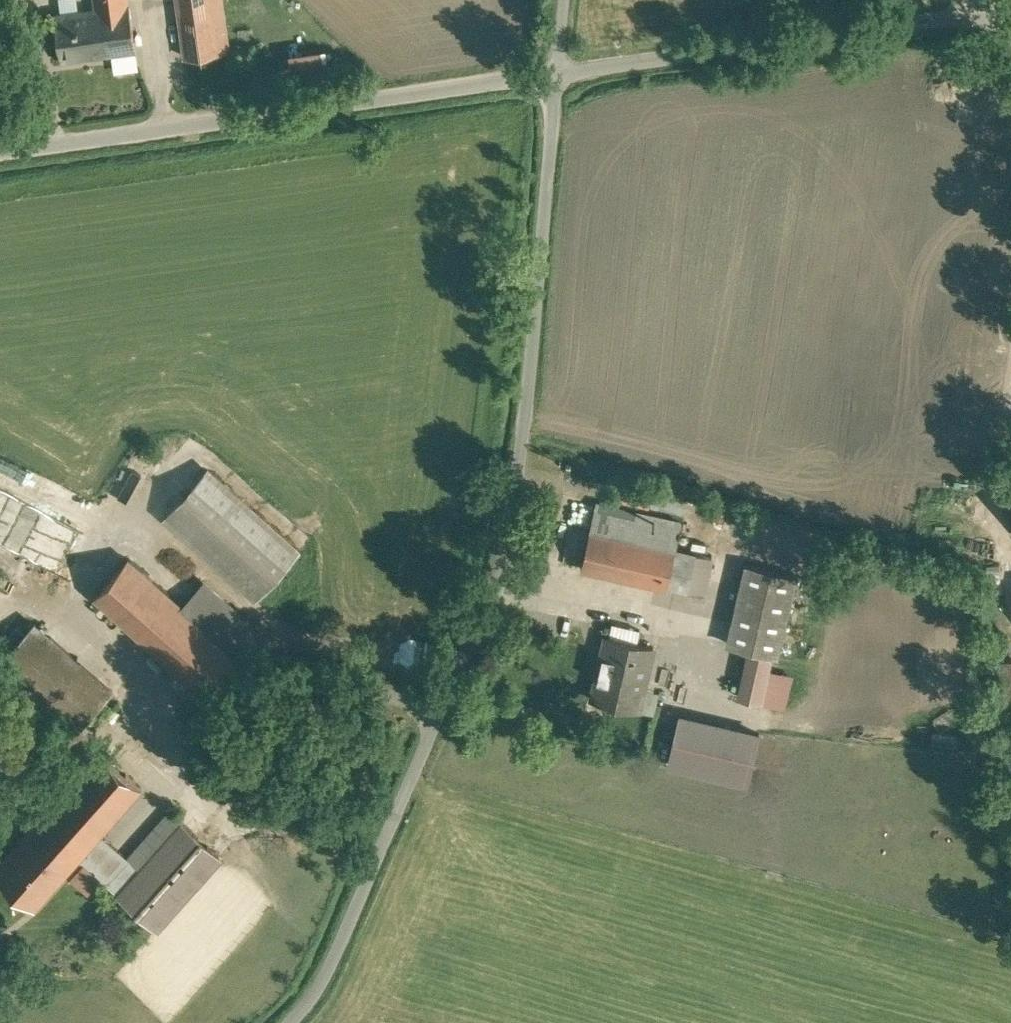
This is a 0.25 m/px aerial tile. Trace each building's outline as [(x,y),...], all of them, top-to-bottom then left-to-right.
[(187,66),(228,60),(220,0),(178,0),(187,66)] [(129,3),(99,7),(105,54),(136,49),(129,3)] [(95,8),(54,13),(60,60),(105,54),(99,7),(95,8)] [(324,47),(286,50),(288,76),(326,74),(324,47)] [(183,94),(184,92),(183,90),(182,89),(181,88),(179,87),(177,88),(175,89),(174,90),(174,92),(174,94),(175,96),(177,97),(179,97),(181,97),(182,96),(183,94)] [(298,550),(207,469),(165,516),(256,597),(298,550)] [(558,564),(697,593),(699,553),(676,549),(686,521),(581,499),(558,564)] [(182,605),(128,558),(95,595),(216,704),(271,643),(203,582),(182,605)] [(800,575),(747,570),(724,638),(746,654),(741,692),(760,694),(771,653),(787,659),(800,575)] [(998,586),(1003,639),(1010,638),(1010,584),(998,586)] [(33,623),(0,661),(0,662),(76,727),(110,689),(33,623)] [(595,678),(588,702),(641,715),(652,741),(668,750),(663,780),(759,804),(762,787),(774,730),(679,705),(639,693),(648,646),(606,639),(595,678)] [(383,640),(383,666),(419,667),(419,641),(383,640)] [(998,661),(1010,704),(1010,657),(998,661)] [(0,862),(0,877),(35,908),(78,859),(119,895),(141,870),(100,834),(142,787),(100,750),(0,862)] [(141,870),(119,895),(157,928),(220,857),(183,823),(141,870)]
